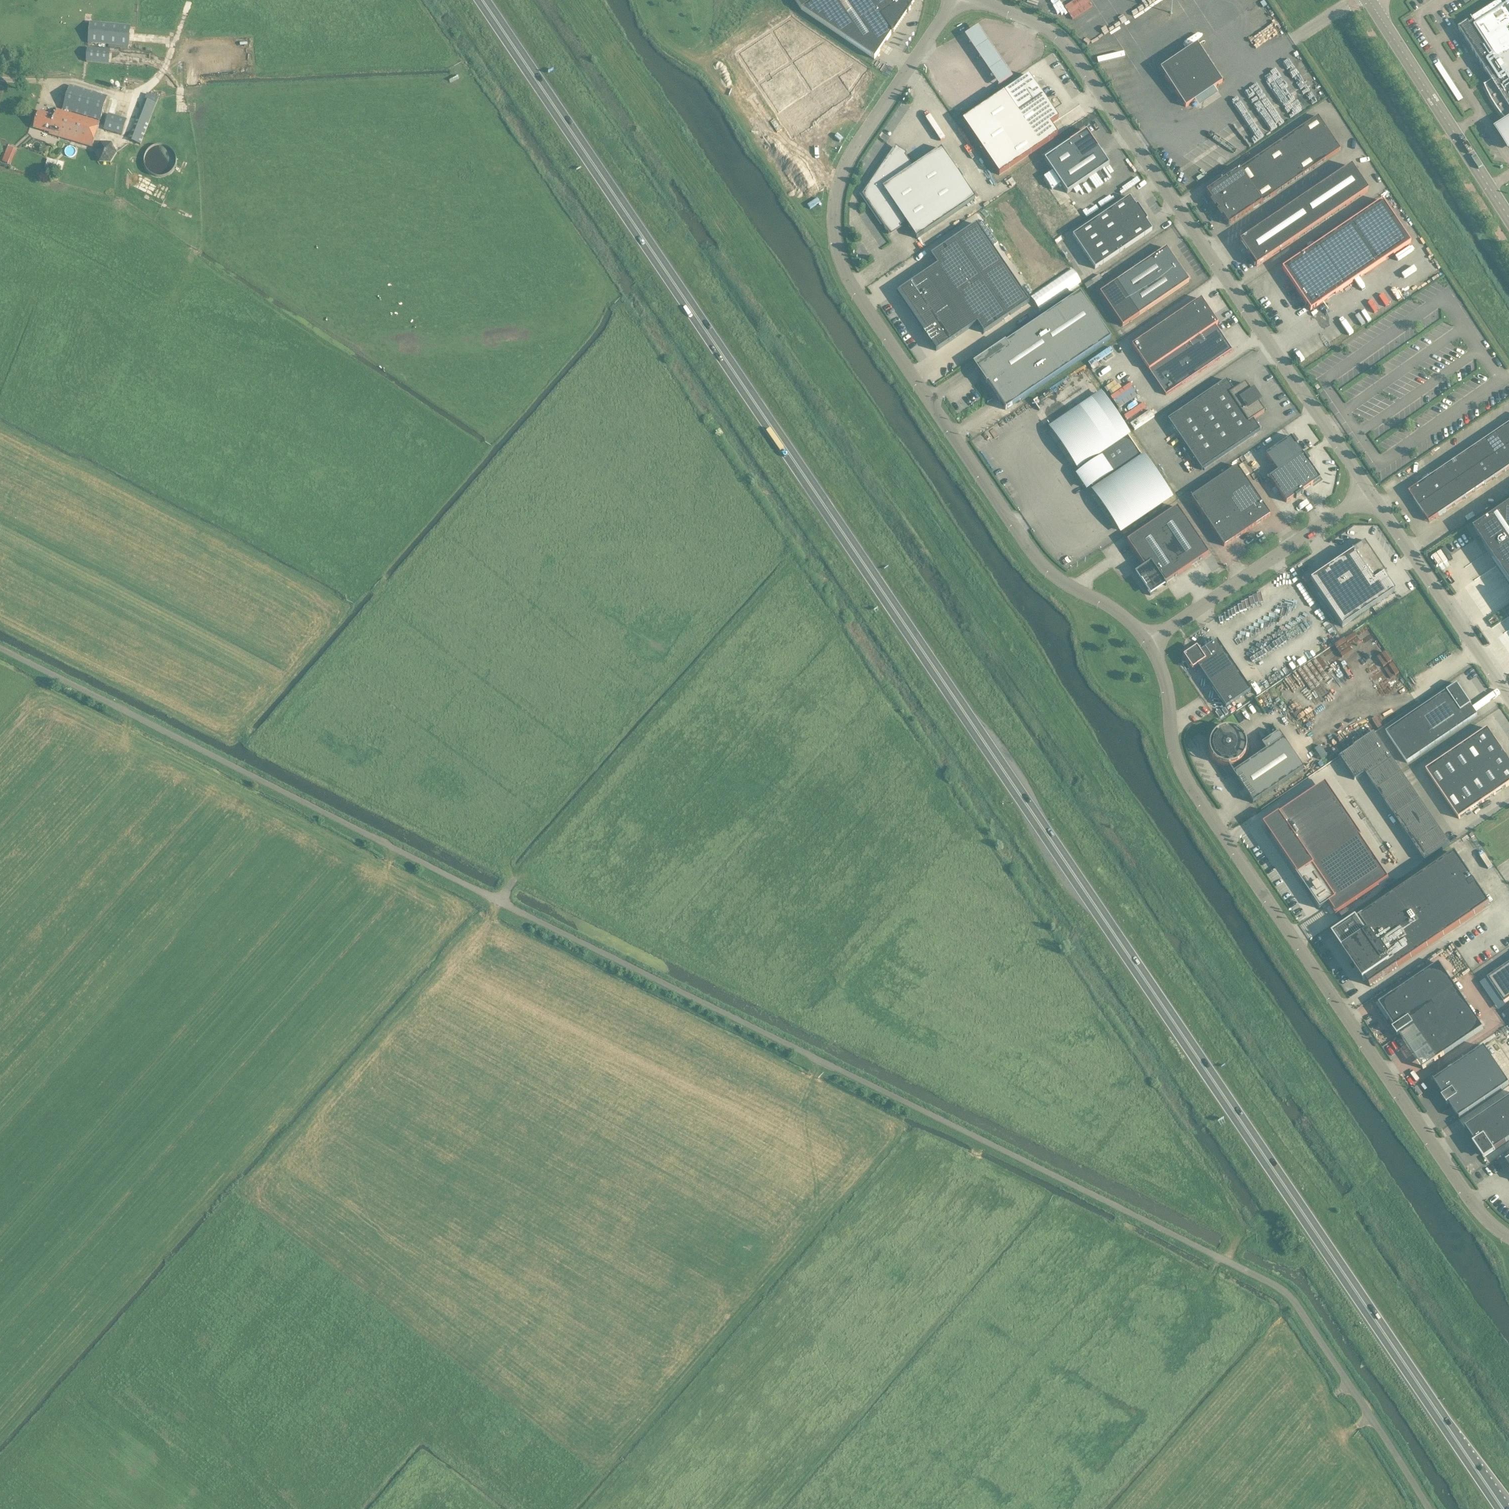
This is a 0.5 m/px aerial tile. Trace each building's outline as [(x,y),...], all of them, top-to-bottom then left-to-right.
[(801,9),(874,58),(891,33),(892,34),(893,33),(893,32),(907,11),(908,12),(911,7),(910,6),(914,0),(795,0),(801,9)] [(1038,3),(1043,9),(1048,5),(1051,9),(1060,2),(1058,0),(1042,0),(1038,3)] [(1471,18),(1473,22),(1470,24),(1468,22),(1458,28),(1492,80),(1485,84),(1484,85),(1489,95),(1494,104),(1500,113),(1507,121),(1489,133),(1503,154),(1508,150),(1508,0),(1503,0),(1472,20),(1471,18)] [(850,92),(866,68),(790,16),(737,53),(794,136),(811,124),(808,121),(850,92)] [(1170,26),(1173,31),(1181,26),(1178,21),(1170,26)] [(130,26),(90,22),(88,42),(128,46),(130,26)] [(999,86),(1012,77),(978,26),(964,35),(999,86)] [(1185,106),(1222,82),(1197,44),(1160,69),(1185,106)] [(110,50),(87,48),(86,61),(108,63),(110,50)] [(1046,61),(1058,54),(1055,48),(1043,54),(1046,61)] [(1109,76),(1112,84),(1120,80),(1116,72),(1109,76)] [(196,82),(196,73),(186,73),(185,81),(196,82)] [(962,120),(999,174),(1057,135),(1050,124),(1058,118),(1029,75),(962,120)] [(1291,112),(1269,75),(1262,79),(1284,116),(1291,112)] [(56,109),(54,116),(39,111),(34,127),(49,132),(49,134),(92,147),(100,122),(68,112),(69,110),(100,120),(107,96),(69,85),(62,110),(56,109)] [(140,144),(158,98),(147,93),(129,140),(140,144)] [(108,113),(104,129),(122,134),(126,119),(108,113)] [(951,129),(958,124),(952,116),(945,121),(951,129)] [(1308,138),(1325,127),(1318,116),(1301,127),(1308,138)] [(1262,117),(1246,129),(1255,140),(1270,127),(1262,117)] [(1308,138),(1301,127),(1294,132),(1305,148),(1312,144),(1308,138)] [(1332,138),(1325,127),(1308,138),(1312,144),(1316,149),(1332,138)] [(1086,130),(1044,159),(1067,193),(1109,164),(1086,130)] [(957,134),(959,143),(968,140),(965,131),(957,134)] [(1238,139),(1249,145),(1253,138),(1242,132),(1238,139)] [(1294,132),(1287,136),(1298,153),(1305,148),(1294,132)] [(1287,136),(1280,141),(1291,158),(1298,153),(1287,136)] [(1340,149),(1332,138),(1316,149),(1323,160),(1340,149)] [(1291,158),(1280,141),(1273,146),(1285,162),(1291,158)] [(64,146),(68,153),(75,150),(71,142),(64,146)] [(110,162),(116,153),(111,143),(100,142),(94,152),(99,161),(110,162)] [(175,167),(176,162),(176,157),(174,153),(171,149),(166,146),(162,144),(161,144),(157,145),(153,146),(150,148),(147,151),(145,155),(144,160),(144,165),(146,169),(149,173),(153,175),(158,177),(163,177),(164,176),(168,174),(172,171),(175,167)] [(1316,149),(1312,144),(1305,148),(1316,165),(1323,160),(1316,149)] [(10,163),(15,149),(8,146),(2,160),(10,163)] [(1285,162),(1273,146),(1267,150),(1278,167),(1285,162)] [(905,155),(894,147),(862,194),(888,233),(905,222),(916,238),(975,198),(941,148),(913,167),(905,155)] [(1305,148),(1298,153),(1291,158),(1303,174),(1316,165),(1305,148)] [(1267,150),(1260,155),(1271,172),(1278,167),(1267,150)] [(1271,172),(1260,155),(1253,160),(1264,176),(1271,172)] [(1303,174),(1291,158),(1285,162),(1296,179),(1303,174)] [(1253,160),(1246,164),(1257,181),(1264,176),(1253,160)] [(1296,179),(1285,162),(1278,167),(1289,183),(1296,179)] [(1257,181),(1246,164),(1239,169),(1250,186),(1257,181)] [(1351,166),(1329,180),(1335,189),(1357,174),(1351,166)] [(1278,167),(1271,172),(1282,188),(1289,183),(1278,167)] [(1250,186),(1239,169),(1206,191),(1217,208),(1250,186)] [(1271,172),(1264,176),(1275,193),(1282,188),(1271,172)] [(1362,182),(1357,174),(1335,189),(1338,193),(1341,197),(1362,182)] [(1264,176),(1257,181),(1250,186),(1261,202),(1275,193),(1264,176)] [(1329,180),(1322,185),(1331,197),(1338,193),(1335,189),(1329,180)] [(1362,182),(1341,197),(1346,205),(1368,190),(1362,182)] [(1322,185),(1316,190),(1324,202),(1331,197),(1322,185)] [(1261,202),(1250,186),(1217,208),(1228,225),(1261,202)] [(1324,202),(1316,190),(1309,194),(1317,207),(1324,202)] [(1338,193),(1331,197),(1324,202),(1332,214),(1346,205),(1341,197),(1338,193)] [(1317,207),(1309,194),(1302,199),(1310,211),(1317,207)] [(1146,221),(1147,220),(1137,205),(1136,206),(1129,196),(1072,235),(1095,269),(1152,230),(1146,221)] [(1310,211),(1302,199),(1288,208),(1296,221),(1303,216),(1310,211)] [(1310,310),(1410,243),(1382,200),(1282,268),(1310,310)] [(1324,202),(1317,207),(1325,219),(1332,214),(1324,202)] [(1317,207),(1310,211),(1319,224),(1325,219),(1317,207)] [(1296,221),(1288,208),(1281,213),(1290,225),(1296,221)] [(1319,224),(1310,211),(1303,216),(1312,228),(1319,224)] [(1290,225),(1281,213),(1239,241),(1250,256),(1248,258),(1254,266),(1256,265),(1256,266),(1298,238),(1290,225)] [(1303,216),(1296,221),(1305,233),(1312,228),(1303,216)] [(1296,221),(1290,225),(1298,238),(1305,233),(1296,221)] [(937,264),(898,291),(920,323),(937,349),(977,323),(983,333),(1029,302),(976,223),(930,254),(937,264)] [(1189,281),(1166,247),(1100,292),(1122,326),(1189,281)] [(1084,284),(1087,288),(1102,278),(1099,274),(1084,284)] [(1079,292),(1004,343),(1007,348),(978,368),(1005,409),(1110,338),(1079,292)] [(1381,294),(1375,299),(1384,310),(1390,305),(1381,294)] [(1149,370),(1215,325),(1218,323),(1201,298),(1132,345),(1149,370)] [(1215,325),(1149,370),(1165,395),(1232,350),(1215,325)] [(1097,369),(1099,375),(1108,372),(1106,366),(1097,369)] [(1233,390),(1226,380),(1167,419),(1201,470),(1260,430),(1253,419),(1264,412),(1258,402),(1260,401),(1253,391),(1251,392),(1245,383),(1233,390)] [(1082,471),(1078,474),(1087,488),(1091,485),(1094,490),(1093,490),(1120,530),(1170,496),(1143,457),(1127,434),(1127,433),(1101,394),(1051,427),(1078,467),(1079,466),(1082,471)] [(1456,504),(1508,468),(1508,424),(1426,480),(1436,495),(1446,489),(1456,504)] [(1297,497),(1296,496),(1301,492),(1302,493),(1303,493),(1302,491),(1319,478),(1308,462),(1310,460),(1309,459),(1308,460),(1304,455),(1305,454),(1305,453),(1303,454),(1296,445),(1298,444),(1297,443),(1296,443),(1293,438),(1294,437),(1293,436),(1291,438),(1290,437),(1265,454),(1277,471),(1269,477),(1286,502),(1295,496),(1296,498),(1297,497)] [(1216,480),(1249,529),(1270,515),(1237,466),(1216,480)] [(1249,529),(1216,480),(1191,497),(1224,546),(1249,529)] [(1436,495),(1426,480),(1409,492),(1419,507),(1436,495)] [(1446,489),(1436,495),(1419,507),(1429,522),(1456,504),(1446,489)] [(1309,492),(1299,501),(1304,506),(1314,498),(1309,492)] [(1155,588),(1164,583),(1165,585),(1166,585),(1165,583),(1208,553),(1177,506),(1127,540),(1144,566),(1134,573),(1135,573),(1137,572),(1146,585),(1144,587),(1150,595),(1157,590),(1155,588)] [(1474,530),(1508,581),(1508,506),(1474,530)] [(1385,571),(1374,556),(1375,555),(1365,540),(1358,544),(1359,545),(1353,549),(1352,548),(1351,549),(1353,551),(1310,579),(1342,626),(1395,590),(1383,574),(1386,572),(1385,571)] [(1291,556),(1298,566),(1305,561),(1298,551),(1291,556)] [(1267,573),(1272,580),(1278,576),(1274,569),(1267,573)] [(1197,665),(1225,707),(1250,690),(1216,640),(1200,651),(1196,646),(1183,655),(1192,669),(1197,665)] [(1439,650),(1429,656),(1433,662),(1443,656),(1439,650)] [(1471,703),(1470,704),(1465,697),(1466,696),(1466,695),(1464,696),(1462,693),(1463,692),(1463,691),(1462,692),(1457,685),(1458,684),(1457,684),(1386,732),(1407,762),(1478,715),(1471,705),(1471,704),(1471,703)] [(1373,711),(1369,714),(1375,722),(1379,719),(1373,711)] [(1213,759),(1217,762),(1222,764),(1228,765),(1233,764),(1238,762),(1242,758),(1245,754),(1246,749),(1246,743),(1244,738),(1241,734),(1237,730),(1232,728),(1227,727),(1222,728),(1217,730),(1213,734),(1210,738),(1209,744),(1209,749),(1210,754),(1213,759)] [(1488,728),(1474,737),(1482,750),(1496,740),(1488,728)] [(1279,733),(1278,732),(1261,744),(1265,750),(1232,773),(1253,802),(1303,768),(1283,738),(1284,737),(1279,733)] [(1375,732),(1339,756),(1354,779),(1365,771),(1390,755),(1375,732)] [(1482,750),(1474,737),(1462,745),(1479,770),(1491,762),(1482,750)] [(1496,740),(1482,750),(1491,762),(1504,752),(1496,740)] [(1479,770),(1462,745),(1450,753),(1467,778),(1479,770)] [(1491,762),(1499,773),(1508,766),(1508,759),(1504,752),(1491,762)] [(1450,753),(1438,762),(1455,786),(1467,778),(1450,753)] [(1390,755),(1365,771),(1373,782),(1397,766),(1390,755)] [(1426,770),(1443,794),(1455,786),(1438,762),(1426,770)] [(1491,762),(1479,770),(1495,794),(1507,786),(1499,773),(1491,762)] [(1397,766),(1373,782),(1380,794),(1405,777),(1397,766)] [(1499,773),(1507,786),(1508,784),(1508,766),(1499,773)] [(1495,794),(1479,770),(1467,778),(1483,802),(1495,794)] [(1405,777),(1380,794),(1388,805),(1412,788),(1405,777)] [(1483,802),(1467,778),(1455,786),(1471,810),(1483,802)] [(1324,782),(1314,788),(1270,818),(1272,821),(1267,822),(1266,823),(1265,826),(1270,836),(1319,908),(1328,902),(1336,915),(1379,885),(1389,878),(1324,782)] [(1455,786),(1443,794),(1459,818),(1471,810),(1455,786)] [(1412,788),(1388,805),(1395,816),(1420,799),(1412,788)] [(1420,799),(1395,816),(1411,838),(1435,822),(1420,799)] [(1435,822),(1411,838),(1426,861),(1450,844),(1443,833),(1435,822)] [(1455,853),(1335,934),(1354,962),(1355,961),(1358,966),(1357,967),(1370,986),(1490,904),(1455,853)] [(1439,963),(1379,1004),(1378,1004),(1388,1019),(1389,1018),(1423,1069),(1483,1028),(1439,963)] [(1504,966),(1487,978),(1504,1002),(1508,999),(1508,963),(1504,966)] [(1434,1080),(1459,1118),(1460,1117),(1459,1117),(1508,1084),(1508,1083),(1484,1046),(1434,1080)] [(1408,1064),(1412,1074),(1421,1070),(1417,1060),(1408,1064)] [(1508,1139),(1508,1098),(1465,1127),(1485,1156),(1506,1142),(1506,1141),(1508,1139)]
